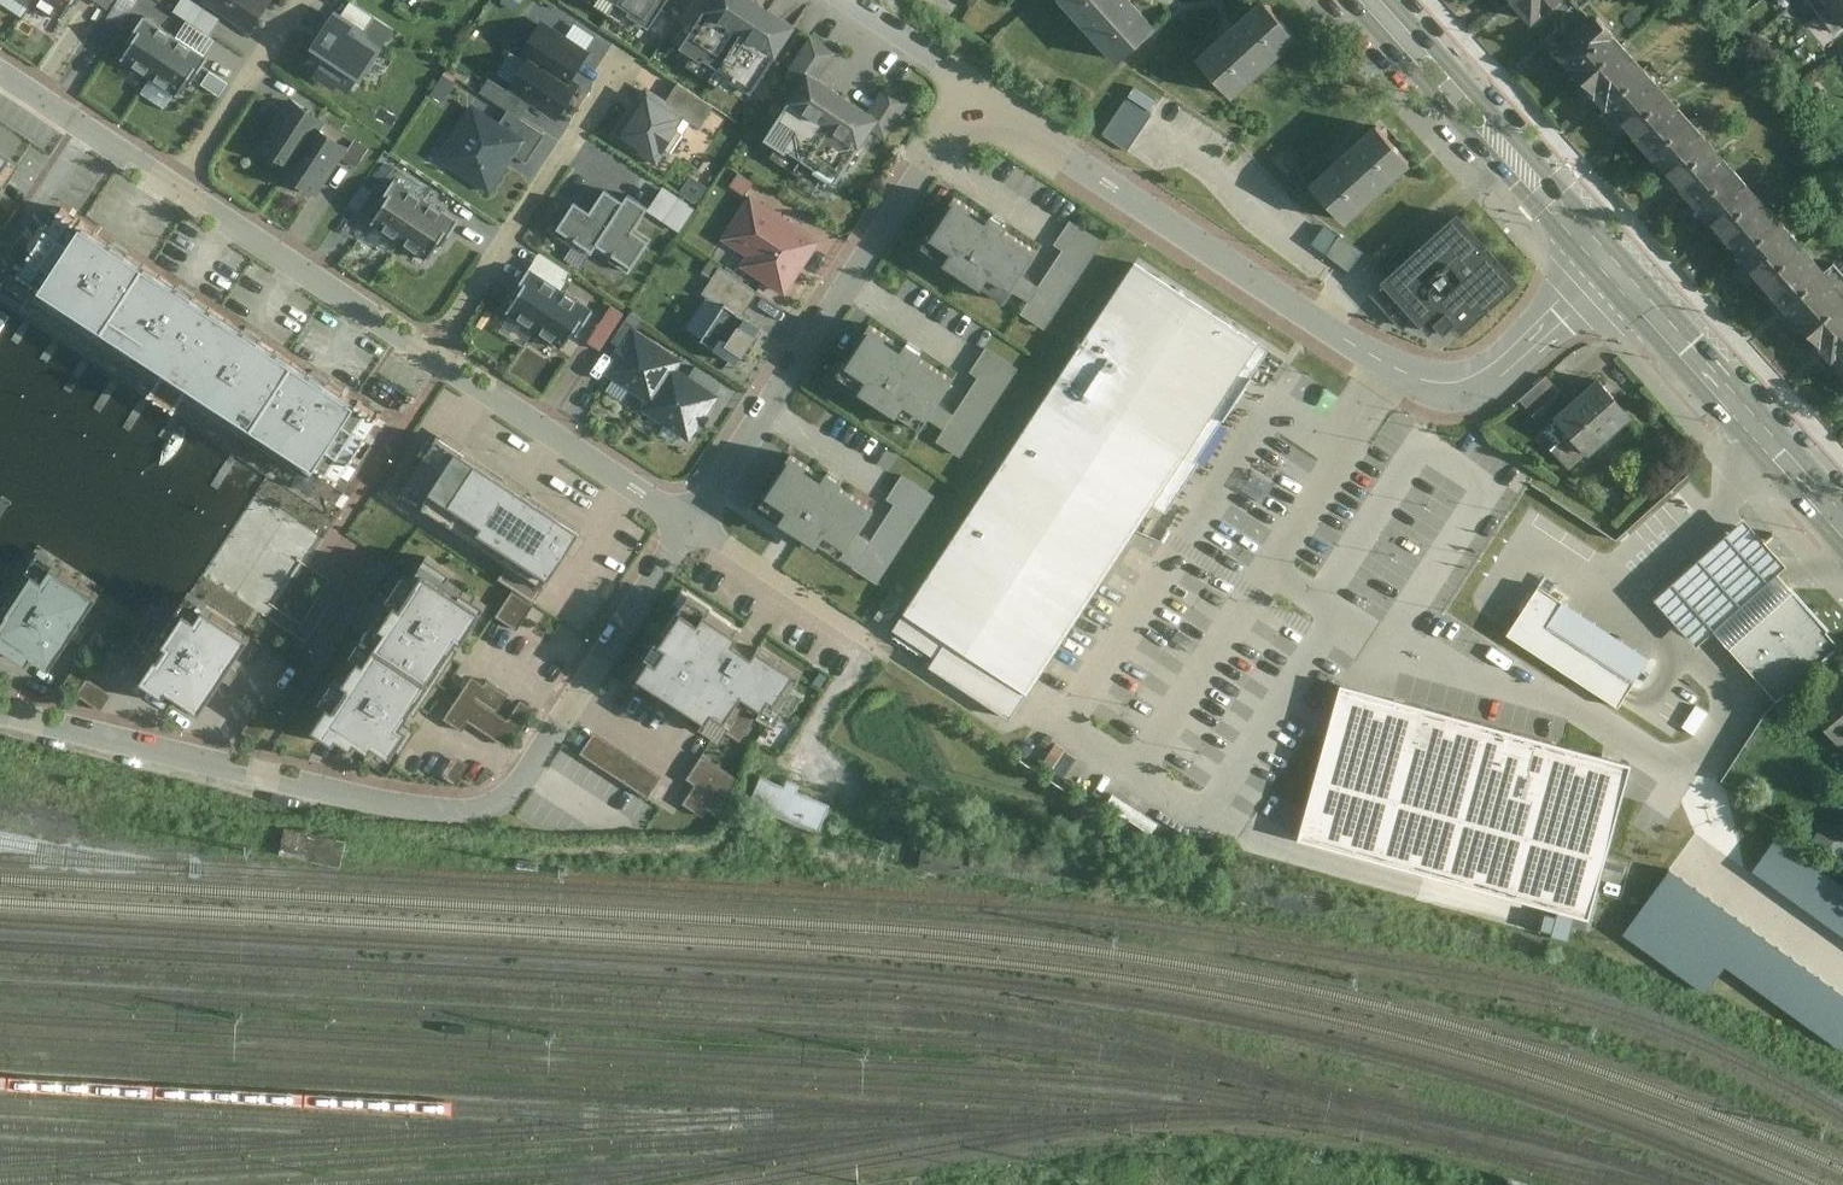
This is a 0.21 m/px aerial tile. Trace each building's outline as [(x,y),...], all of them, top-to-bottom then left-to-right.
[(34,3),(60,20),(74,0),(36,0),(34,3)] [(275,2),(272,0),(211,0),(209,3),(257,31),(275,2)] [(632,0),(612,0),(626,9),(632,0)] [(626,9),(661,32),(683,0),(632,0),(626,9)] [(727,72),(771,7),(760,0),(728,0),(694,49),(727,72)] [(1136,0),(1068,0),(1065,2),(1126,67),(1165,31),(1136,0)] [(1527,7),(1545,27),(1576,0),(1534,0),(1527,7)] [(1819,12),(1834,0),(1809,0),(1819,12)] [(1819,12),(1836,32),(1842,26),(1842,0),(1834,0),(1819,12)] [(1236,99),(1303,39),(1265,1),(1201,60),(1236,99)] [(771,7),(727,72),(757,93),(802,29),(771,7)] [(360,87),(393,36),(367,20),(352,10),(319,60),(360,87)] [(120,58),(150,78),(178,37),(147,17),(120,58)] [(1601,18),(1557,56),(1581,82),(1624,43),(1601,18)] [(546,23),(526,52),(536,59),(573,85),(593,57),(546,23)] [(178,37),(150,78),(176,95),(204,55),(178,37)] [(1647,69),(1624,43),(1581,82),(1604,108),(1647,69)] [(536,59),(515,89),(562,123),(583,93),(573,85),(536,59)] [(202,81),(220,95),(229,83),(211,69),(202,81)] [(1670,95),(1647,69),(1604,108),(1627,134),(1670,95)] [(802,82),(765,139),(778,147),(787,153),(789,150),(803,159),(844,96),(819,79),(809,73),(802,82)] [(682,87),(671,104),(692,117),(708,128),(720,111),(682,87)] [(617,138),(660,166),(692,117),(671,104),(649,89),(617,138)] [(1694,121),(1670,95),(1627,134),(1650,160),(1694,121)] [(870,112),(844,96),(803,159),(816,168),(814,171),(823,177),(836,185),(873,128),(879,119),(870,112)] [(1103,135),(1129,152),(1152,115),(1126,98),(1103,135)] [(268,152),(297,170),(324,129),(328,122),(299,103),(268,152)] [(529,142),(476,108),(442,162),(495,195),(529,142)] [(1717,147),(1694,121),(1650,160),(1673,186),(1717,147)] [(324,129),(297,170),(293,177),(321,195),(352,147),(324,129)] [(1350,225),(1416,168),(1382,129),(1316,187),(1350,225)] [(0,138),(0,198),(28,158),(0,138)] [(1740,173),(1717,147),(1673,186),(1696,211),(1740,173)] [(1763,198),(1740,173),(1696,211),(1720,237),(1763,198)] [(363,229),(393,249),(421,209),(390,189),(363,229)] [(601,259),(606,251),(634,208),(615,195),(599,219),(585,209),(567,236),(601,259)] [(1786,224),(1763,198),(1720,237),(1743,263),(1786,224)] [(1010,286),(1035,250),(1006,230),(1011,222),(995,211),(988,220),(957,199),(931,236),(953,252),(946,263),(983,288),(992,274),(1010,286)] [(825,245),(753,200),(725,244),(753,261),(746,272),(792,298),(825,245)] [(639,201),(634,208),(606,251),(641,274),(659,246),(644,236),(659,214),(639,201)] [(1523,278),(1455,204),(1384,268),(1364,287),(1371,294),(1410,336),(1433,315),(1456,340),(1523,278)] [(421,209),(393,249),(419,267),(447,226),(421,209)] [(26,287),(351,492),(394,424),(330,383),(265,342),(200,301),(135,260),(70,219),(26,287)] [(1050,327),(1104,240),(1074,222),(1020,309),(1050,327)] [(1809,250),(1786,224),(1743,263),(1766,289),(1809,250)] [(1346,269),(1361,250),(1337,232),(1323,251),(1346,269)] [(1833,276),(1809,250),(1766,289),(1789,315),(1833,276)] [(1207,407),(1256,332),(1139,256),(893,630),(931,655),(930,662),(1006,712),(1207,407)] [(513,318),(542,336),(568,293),(539,275),(513,318)] [(1833,276),(1789,315),(1812,341),(1842,313),(1842,288),(1833,276)] [(601,313),(568,293),(542,336),(575,356),(601,313)] [(770,330),(734,308),(713,345),(748,366),(770,330)] [(1812,341),(1835,366),(1842,360),(1842,313),(1812,341)] [(925,414),(950,378),(921,359),(926,351),(910,339),(903,349),(872,327),(846,365),(868,380),(861,391),(898,417),(907,403),(925,414)] [(625,348),(609,372),(651,400),(646,408),(647,409),(679,360),(636,332),(636,331),(625,348)] [(969,455),(1024,367),(995,348),(939,436),(969,455)] [(679,360),(647,409),(689,437),(716,397),(715,396),(696,383),(689,378),(675,369),(680,361),(679,360)] [(1589,460),(1632,422),(1599,384),(1556,422),(1589,460)] [(438,436),(399,496),(507,567),(499,579),(535,602),(543,590),(568,553),(581,533),(583,530),(527,494),(504,479),(461,451),(441,438),(438,436)] [(842,540),(867,503),(838,484),(844,476),(827,465),(821,474),(789,453),(764,490),(786,506),(778,517),(815,542),(825,528),(842,540)] [(882,584),(940,494),(907,473),(849,563),(882,584)] [(1784,563),(1743,520),(1656,602),(1695,643),(1712,628),(1728,646),(1790,588),(1774,572),(1784,563)] [(482,589),(421,551),(375,623),(431,661),(458,619),(461,621),(482,589)] [(24,572),(0,608),(0,658),(45,688),(92,619),(24,572)] [(1505,626),(1616,701),(1625,688),(1633,676),(1545,617),(1562,592),(1538,577),(1514,613),(1505,626)] [(1837,639),(1790,588),(1743,632),(1728,646),(1776,696),(1837,639)] [(1649,652),(1562,592),(1545,617),(1633,676),(1649,652)] [(263,647),(193,600),(143,673),(212,720),(263,647)] [(808,675),(708,610),(703,619),(685,608),(643,673),(671,691),(663,703),(679,713),(686,702),(745,739),(764,710),(779,720),(808,675)] [(431,661),(375,623),(365,641),(357,636),(341,661),(348,666),(334,688),(326,683),(310,707),(333,723),(336,717),(351,728),(355,722),(370,732),(373,727),(391,738),(411,709),(402,703),(431,661)] [(90,678),(97,667),(85,659),(68,684),(81,692),(90,678)] [(1339,673),(1297,829),(1590,908),(1633,752),(1339,673)] [(113,693),(90,678),(81,692),(104,707),(113,693)] [(1814,714),(1842,748),(1842,690),(1814,714)] [(753,804),(822,832),(834,801),(802,788),(805,782),(791,777),(789,783),(766,773),(753,804)] [(286,827),(281,850),(340,862),(344,839),(286,827)] [(1754,871),(1842,934),(1842,887),(1776,840),(1754,871)] [(1675,870),(1630,932),(1710,991),(1731,967),(1838,1045),(1842,1047),(1842,991),(1675,870)] [(1510,1173),(1507,1184),(1533,1184),(1534,1180),(1510,1173)]
